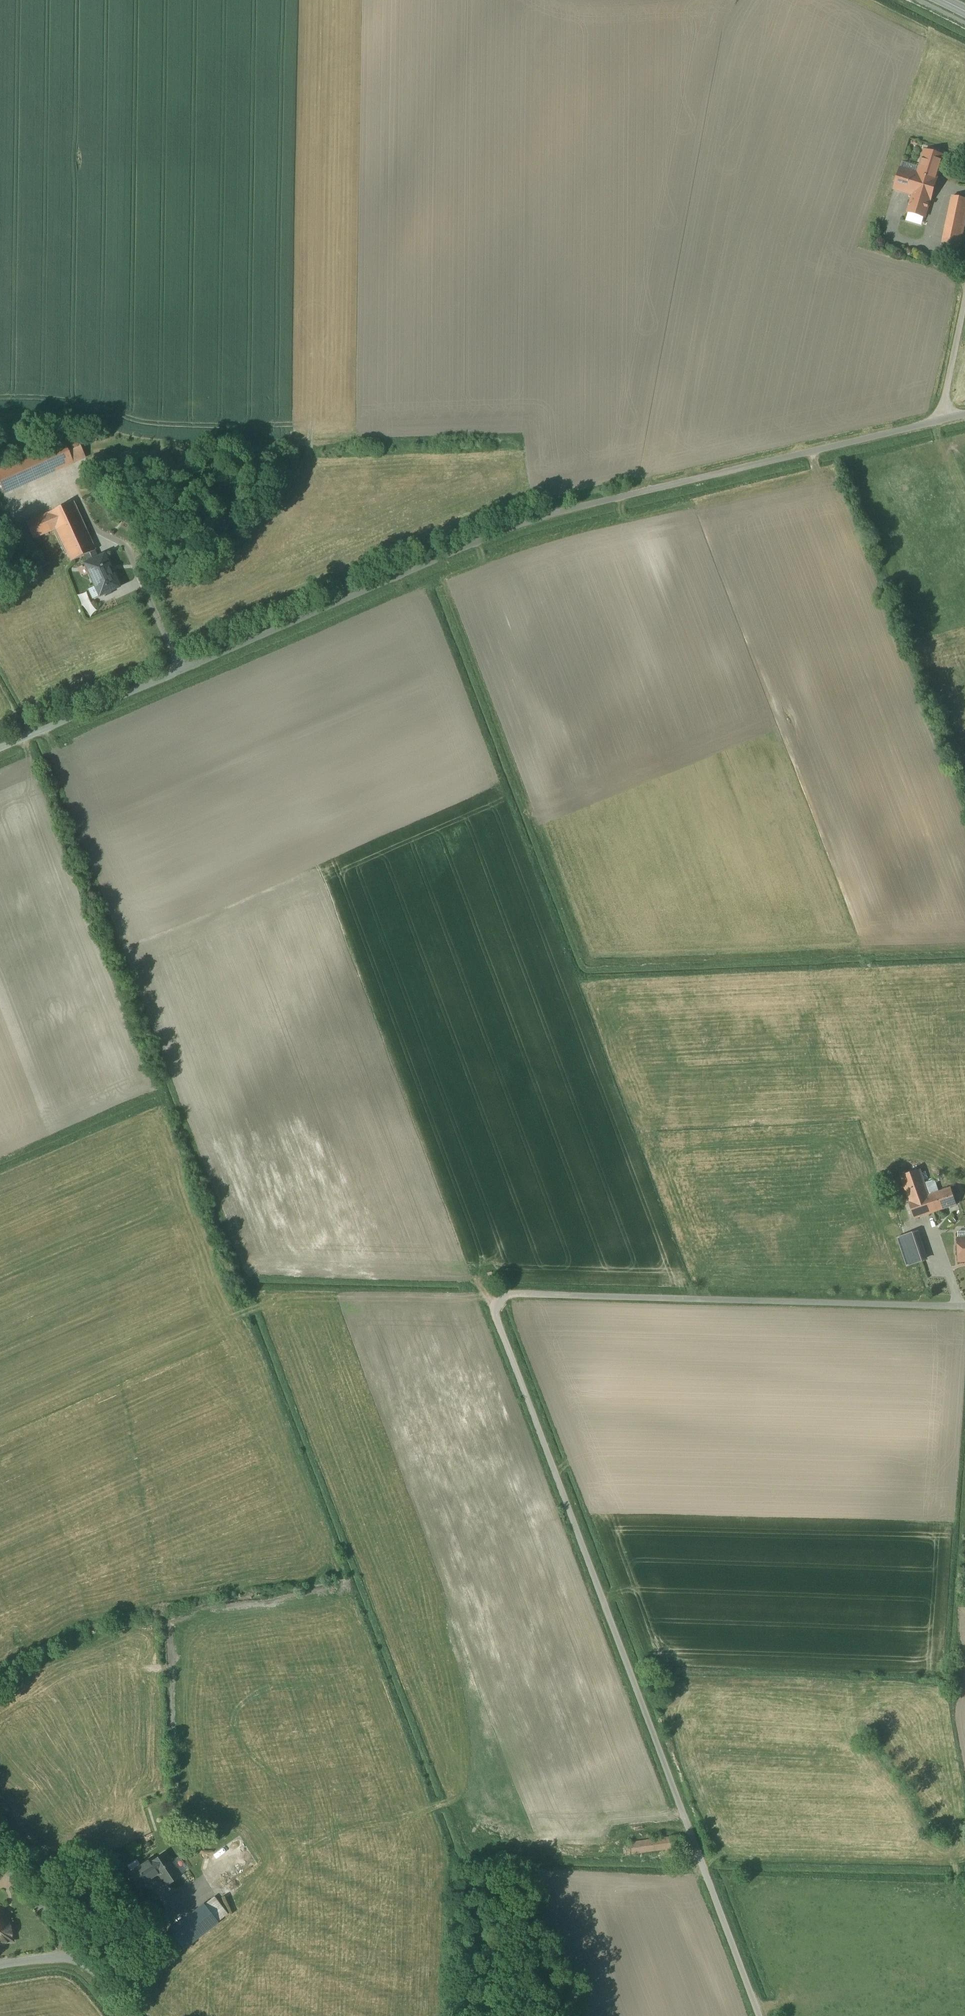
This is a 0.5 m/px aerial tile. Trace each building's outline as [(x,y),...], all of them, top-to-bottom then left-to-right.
[(941,155),(921,149),(914,172),(894,166),(887,190),(908,196),(903,215),(921,220),(941,155)] [(949,196),(938,249),(958,253),(964,220),(964,199),(949,196)] [(0,465),(0,480),(6,493),(86,457),(74,431),(0,465)] [(72,495),(27,515),(35,534),(56,525),(70,557),(95,546),(72,495)] [(110,562),(105,550),(84,559),(90,571),(110,562)] [(115,574),(110,562),(90,571),(95,583),(115,574)] [(916,1170),(896,1177),(912,1221),(952,1206),(946,1189),(926,1196),(916,1170)] [(904,1265),(921,1258),(910,1228),(893,1234),(904,1265)] [(955,1241),(956,1264),(964,1263),(964,1241),(955,1241)] [(168,1843),(128,1870),(138,1886),(154,1876),(162,1887),(187,1870),(168,1843)] [(162,1931),(179,1951),(224,1914),(211,1897),(201,1906),(198,1902),(162,1931)] [(14,1945),(8,1916),(0,1917),(0,1947),(14,1945)]
